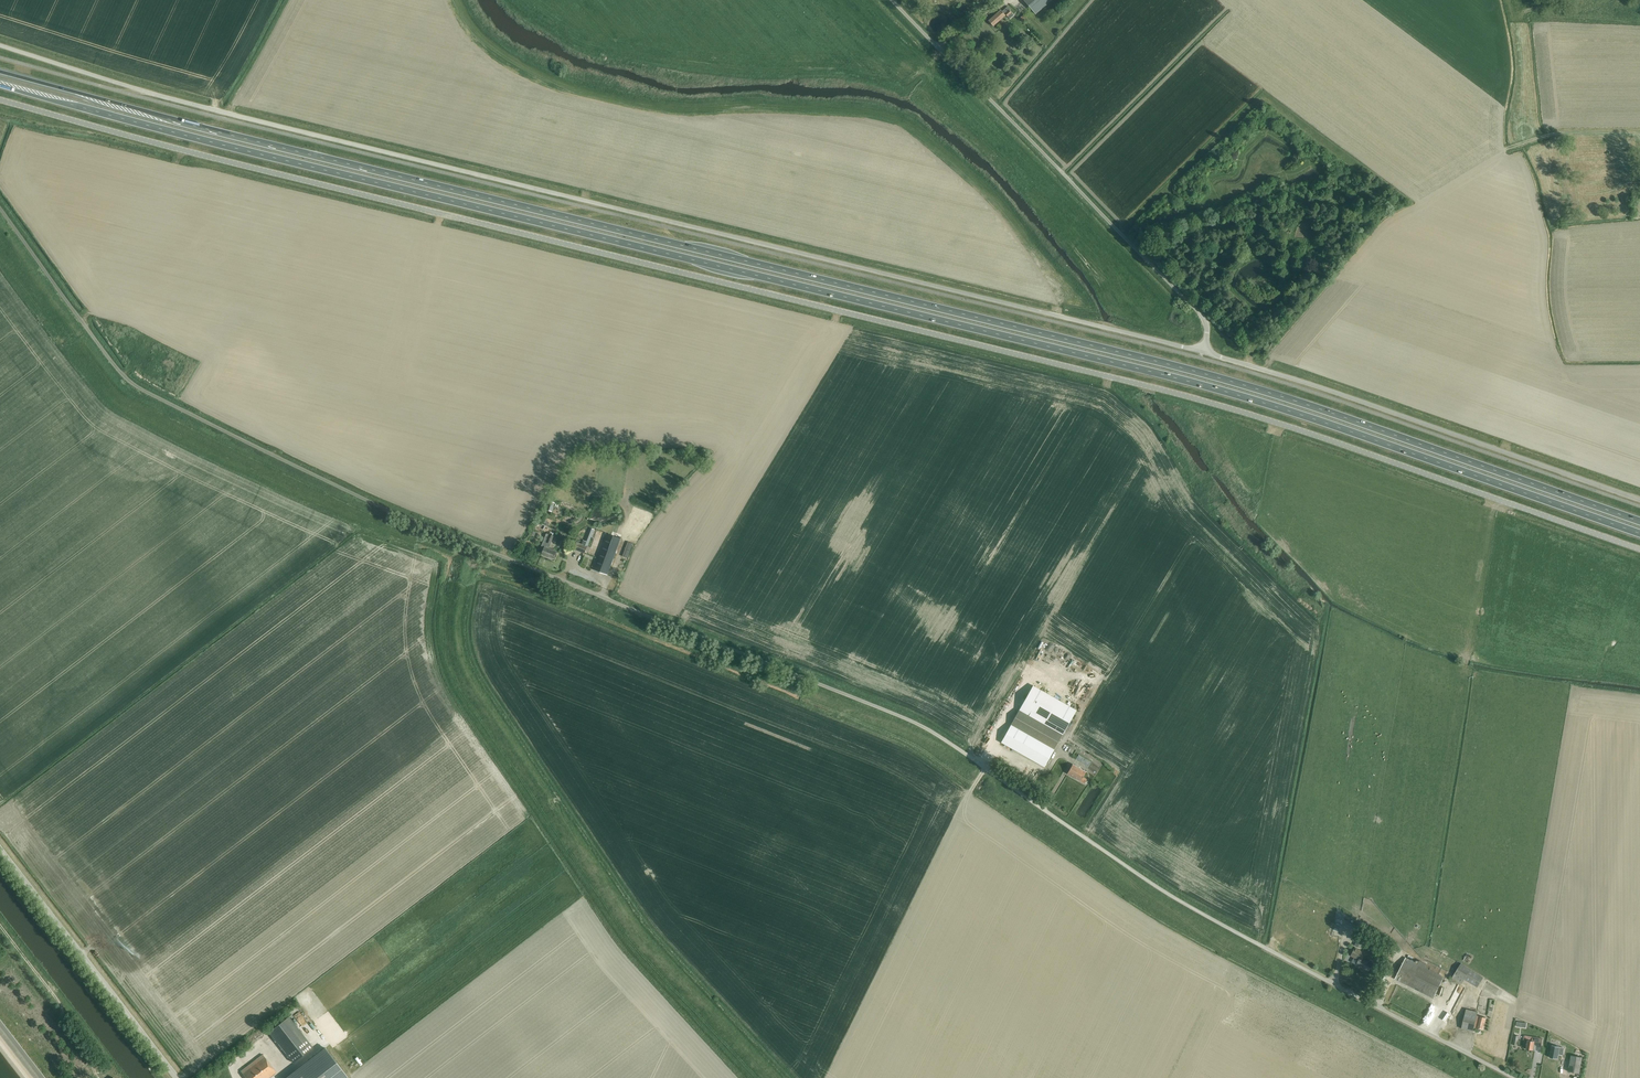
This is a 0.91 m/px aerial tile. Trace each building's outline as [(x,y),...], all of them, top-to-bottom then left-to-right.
[(1035,15),(1053,0),(1023,0),(1035,15)] [(1007,17),(1011,13),(1007,8),(1002,12),(1000,10),(988,21),(993,27),(1006,15),(1007,17)] [(547,510),(552,512),(555,503),(550,501),(547,510)] [(634,528),(639,514),(635,512),(629,527),(634,528)] [(574,549),(585,553),(594,529),(590,528),(585,541),(583,540),(582,544),(577,542),(574,549)] [(542,555),(554,559),(557,551),(549,548),(551,544),(554,536),(549,534),(542,555)] [(594,570),(607,575),(621,539),(607,534),(594,570)] [(1019,710),(1062,735),(1077,710),(1033,686),(1019,710)] [(1001,742),(1044,767),(1062,735),(1019,710),(1001,742)] [(1079,753),(1076,760),(1088,766),(1092,759),(1079,753)] [(1073,764),(1067,773),(1086,784),(1088,781),(1086,780),(1087,779),(1083,777),(1086,772),(1073,764)] [(1355,946),(1360,949),(1365,940),(1359,937),(1355,946)] [(1351,956),(1359,960),(1356,965),(1368,971),(1372,963),(1362,958),(1365,953),(1355,948),(1351,956)] [(1444,977),(1425,968),(1426,965),(1419,961),(1418,964),(1405,958),(1395,979),(1433,998),(1444,977)] [(1464,979),(1474,985),(1478,987),(1484,978),(1461,964),(1452,978),(1461,984),(1464,979)] [(1445,995),(1448,986),(1443,984),(1439,993),(1445,995)] [(1486,1018),(1479,1016),(1476,1016),(1477,1012),(1464,1009),(1459,1028),(1473,1032),(1474,1027),(1483,1030),(1486,1018)] [(286,1054),(293,1063),(313,1047),(306,1038),(305,1039),(289,1017),(270,1032),(286,1053),(286,1054)] [(1541,1046),(1542,1039),(1532,1037),(1531,1041),(1525,1040),(1523,1048),(1532,1050),(1533,1044),(1541,1046)] [(1564,1048),(1560,1047),(1552,1045),(1549,1057),(1558,1059),(1558,1054),(1563,1055),(1564,1048)] [(286,1077),(345,1077),(347,1077),(325,1048),(286,1077)] [(246,1077),(268,1077),(276,1072),(263,1055),(241,1071),(246,1077)] [(1568,1072),(1579,1073),(1582,1057),(1571,1055),(1568,1072)]
